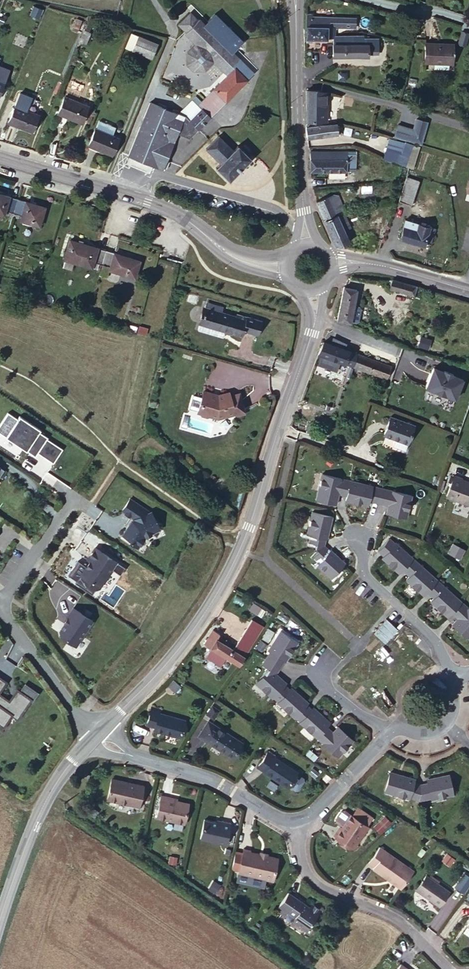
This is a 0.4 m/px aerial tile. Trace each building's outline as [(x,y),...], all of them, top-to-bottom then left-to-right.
[(227,53),(231,50),(234,52),(240,46),(215,16),(206,22),(208,25),(205,27),(198,20),(197,20),(190,13),(178,23),(184,31),(183,33),(193,44),(183,52),(180,64),(186,70),(198,70),(207,61),(210,64),(220,77),(193,103),(188,98),(171,115),(175,119),(186,130),(201,118),(195,111),(207,100),(212,106),(218,102),(219,103),(248,78),(227,53)] [(317,13),(307,14),(305,27),(306,42),(334,41),(336,41),(341,41),(341,36),(341,31),(341,25),(341,18),(316,18),(317,13)] [(358,18),(341,18),(341,25),(341,31),(359,31),(358,18)] [(343,50),(343,58),(383,56),(381,36),(368,36),(368,40),(348,40),(348,50),(343,50)] [(341,41),(336,41),(337,50),(343,50),(348,50),(348,40),(341,41)] [(421,64),(456,64),(454,44),(443,44),(443,51),(432,50),(432,44),(421,43),(421,64)] [(126,65),(134,49),(127,45),(119,62),(126,65)] [(153,59),(134,49),(126,65),(144,75),(153,59)] [(319,91),(307,91),(307,121),(319,121),(319,120),(327,120),(327,92),(319,91)] [(195,111),(201,118),(219,103),(218,102),(212,106),(207,100),(195,111)] [(130,154),(155,166),(169,135),(175,119),(171,115),(170,116),(149,108),(130,154)] [(75,135),(80,121),(57,112),(52,127),(75,135)] [(30,126),(6,117),(1,133),(23,143),(30,126)] [(422,143),(428,122),(417,118),(414,129),(398,124),(395,136),(422,143)] [(175,119),(169,135),(177,138),(186,130),(175,119)] [(342,122),(306,127),(308,139),(334,135),(334,132),(343,131),(342,122)] [(93,135),(83,161),(104,170),(112,150),(105,146),(108,142),(93,135)] [(227,184),(251,160),(238,148),(233,152),(218,138),(215,141),(210,137),(208,140),(203,137),(200,139),(204,143),(201,146),(206,151),(204,154),(218,168),(215,172),(227,184)] [(388,137),(382,159),(413,168),(419,146),(388,137)] [(346,168),(354,168),(355,151),(311,150),(311,170),(346,171),(346,168)] [(399,206),(412,211),(420,186),(407,181),(399,206)] [(370,185),(355,188),(356,194),(371,192),(370,185)] [(336,241),(347,236),(344,228),(347,225),(332,200),(319,208),(336,241)] [(14,204),(5,201),(1,214),(9,217),(14,204)] [(33,210),(14,204),(9,217),(8,222),(27,229),(33,210)] [(395,240),(416,247),(417,243),(425,246),(429,234),(400,224),(395,240)] [(88,270),(93,257),(59,245),(54,263),(79,273),(81,268),(88,270)] [(126,268),(93,257),(88,270),(96,272),(95,276),(122,284),(126,268)] [(414,307),(418,296),(397,289),(395,300),(414,307)] [(333,319),(346,324),(351,325),(354,324),(357,317),(358,313),(358,310),(351,306),(355,294),(341,290),(333,319)] [(190,330),(225,342),(225,339),(243,341),(247,325),(224,318),(223,323),(194,316),(190,330)] [(420,337),(417,347),(427,350),(430,340),(420,337)] [(326,339),(324,348),(337,352),(339,344),(326,339)] [(324,348),(316,345),(311,359),(315,360),(334,366),(420,395),(423,384),(337,352),(324,348)] [(414,369),(437,377),(440,367),(417,359),(414,369)] [(334,366),(315,360),(314,367),(332,373),(334,366)] [(332,373),(314,367),(313,368),(331,375),(332,373)] [(187,406),(183,419),(182,420),(186,422),(186,424),(193,426),(194,424),(203,427),(219,422),(221,424),(229,423),(225,403),(216,405),(215,402),(204,404),(189,400),(187,406)] [(175,416),(183,419),(187,406),(179,403),(175,416)] [(372,432),(384,437),(397,442),(403,427),(380,416),(372,432)] [(2,424),(0,427),(0,448),(1,447),(11,454),(10,456),(20,463),(22,459),(30,465),(46,476),(56,462),(40,451),(41,450),(32,444),(34,442),(13,428),(11,431),(2,424)] [(397,442),(384,437),(382,445),(394,450),(397,442)] [(22,459),(20,463),(28,468),(30,465),(22,459)] [(434,495),(461,506),(467,486),(451,480),(451,477),(442,474),(434,495)] [(309,499),(326,503),(328,494),(337,496),(336,499),(358,505),(359,498),(375,503),(374,510),(393,515),(397,495),(380,490),(379,492),(361,487),(361,486),(341,481),(340,482),(331,481),(332,479),(315,475),(309,499)] [(124,512),(115,525),(127,533),(125,534),(126,536),(123,540),(121,539),(114,548),(122,554),(121,556),(129,562),(137,551),(152,545),(144,526),(143,526),(124,512)] [(311,561),(323,572),(334,559),(313,544),(315,536),(317,537),(321,517),(304,513),(299,533),(303,534),(300,549),(312,558),(311,561)] [(458,635),(468,623),(468,616),(437,587),(435,589),(428,582),(429,580),(413,565),(411,567),(403,561),(405,558),(389,544),(387,546),(381,539),(371,549),(377,555),(375,558),(391,574),(395,570),(402,577),(399,580),(416,596),(420,593),(426,599),(424,602),(440,617),(444,613),(448,618),(445,623),(458,635)] [(89,600),(102,582),(105,584),(110,577),(87,560),(79,572),(81,573),(71,587),(80,593),(80,596),(86,600),(89,600)] [(257,627),(260,623),(248,614),(245,619),(257,627)] [(233,667),(257,627),(245,619),(228,645),(226,644),(219,658),(233,667)] [(66,660),(83,635),(64,622),(58,630),(60,631),(50,645),(48,647),(66,660)] [(219,658),(226,644),(213,635),(215,632),(205,626),(195,643),(204,648),(216,656),(219,658)] [(258,659),(270,668),(275,659),(281,662),(292,644),(274,634),(258,659)] [(216,656),(204,648),(198,657),(209,665),(216,656)] [(266,699),(278,687),(266,675),(270,668),(258,659),(255,665),(257,674),(248,685),(265,700),(266,699)] [(23,684),(20,690),(33,697),(36,692),(23,684)] [(286,719),(288,718),(286,716),(297,705),(298,703),(292,698),(278,687),(266,699),(272,704),(271,706),(286,719)] [(202,702),(197,710),(206,716),(210,709),(202,702)] [(24,714),(10,705),(6,711),(7,712),(3,718),(0,716),(0,736),(4,730),(11,734),(24,714)] [(147,729),(168,736),(174,717),(153,710),(153,708),(142,705),(136,723),(147,727),(147,729)] [(308,738),(310,737),(319,727),(321,724),(307,711),(303,711),(297,705),(286,716),(288,718),(293,723),(293,725),(308,738)] [(190,733),(224,755),(234,741),(200,718),(190,733)] [(319,727),(310,737),(315,742),(313,744),(329,758),(344,742),(330,729),(326,732),(319,727)] [(287,769),(257,749),(246,764),(277,784),(277,783),(285,788),(288,787),(294,777),(294,774),(286,769),(287,769)] [(305,774),(309,769),(302,764),(299,769),(305,774)] [(373,790),(395,799),(396,796),(406,799),(419,798),(419,801),(440,798),(437,778),(416,781),(416,784),(402,782),(403,780),(380,771),(373,790)] [(107,801),(137,808),(142,788),(112,780),(107,801)] [(155,817),(182,824),(187,805),(169,800),(169,798),(160,796),(155,817)] [(344,798),(337,806),(353,819),(358,810),(344,798)] [(353,819),(337,806),(336,805),(319,827),(337,841),(354,820),(353,819)] [(379,834),(391,822),(384,815),(372,827),(379,834)] [(222,824),(215,821),(202,818),(197,837),(224,846),(230,822),(223,819),(222,824)] [(369,867),(397,889),(411,872),(377,845),(366,860),(371,864),(369,867)] [(238,869),(273,878),(276,859),(248,852),(249,850),(242,849),(238,869)] [(466,891),(468,883),(468,876),(462,873),(456,887),(466,891)] [(417,890),(437,907),(449,892),(429,876),(417,890)] [(289,924),(304,935),(320,915),(311,908),(307,910),(288,895),(274,912),(282,919),(286,916),(290,920),(289,924)]
